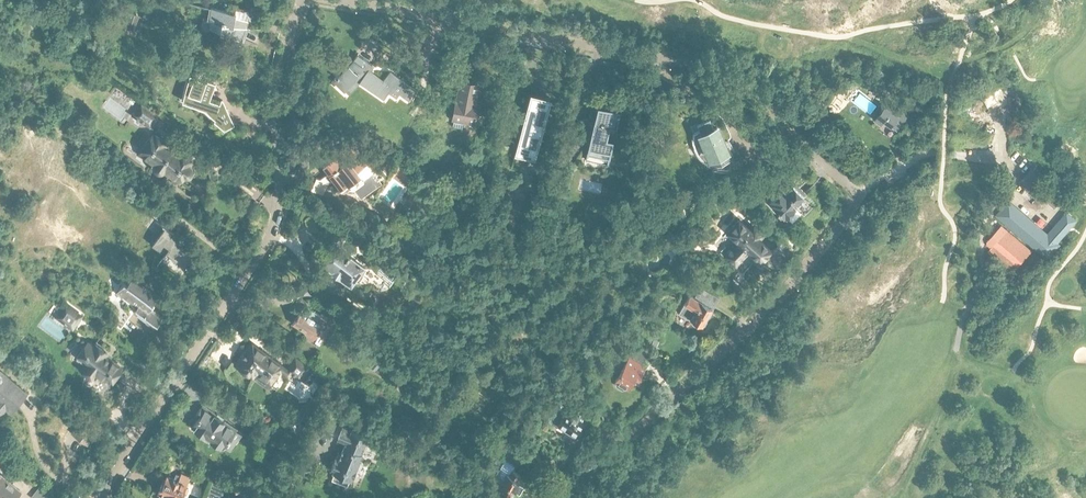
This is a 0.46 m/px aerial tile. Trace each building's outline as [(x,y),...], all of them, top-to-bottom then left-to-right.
[(243,40),(247,27),(248,27),(245,26),(251,11),(236,8),(236,12),(211,8),(209,19),(211,19),(210,28),(243,40)] [(132,28),(137,15),(130,13),(126,26),(132,28)] [(348,68),(335,82),(348,94),(361,82),(384,97),(389,91),(397,96),(400,93),(409,99),(409,98),(413,101),(418,91),(414,88),(391,73),(383,80),(369,71),(371,65),(372,66),(373,65),(358,54),(353,61),(351,59),(347,65),(349,66),(348,68)] [(215,85),(207,82),(198,79),(199,77),(197,77),(197,78),(194,77),(185,102),(218,114),(225,129),(234,125),(222,100),(220,105),(209,101),(215,85)] [(457,101),(456,101),(453,119),(454,119),(453,126),(462,128),(463,121),(476,123),(479,105),(475,105),(479,83),(461,80),(457,101)] [(1001,89),(974,106),(978,112),(1005,95),(1001,89)] [(536,158),(551,96),(530,91),(515,152),(536,158)] [(141,103),(133,114),(150,127),(159,115),(141,103)] [(906,117),(887,103),(873,122),(879,126),(881,123),(888,128),(889,128),(894,132),(906,117)] [(514,125),(519,106),(511,104),(506,123),(514,125)] [(594,109),(582,162),(605,168),(610,144),(604,143),(607,130),(613,132),(617,114),(594,109)] [(745,169),(740,156),(734,158),(729,147),(726,148),(717,127),(715,128),(711,119),(697,124),(700,131),(693,134),(692,137),(693,141),(693,145),(694,149),(696,153),(699,157),(701,160),(706,163),(713,160),(715,164),(726,160),(731,174),(733,174),(735,181),(746,177),(743,170),(745,169)] [(163,171),(164,170),(166,172),(168,169),(181,178),(184,174),(185,174),(186,174),(187,174),(188,174),(189,174),(190,173),(191,172),(191,171),(192,170),(192,169),(192,168),(192,167),(191,167),(191,166),(190,165),(193,161),(179,151),(176,155),(165,147),(167,143),(153,133),(141,150),(147,154),(145,157),(155,164),(154,165),(154,166),(154,167),(155,168),(155,169),(156,170),(156,171),(157,171),(158,171),(159,172),(160,172),(161,171),(162,171),(163,171)] [(363,179),(360,176),(361,176),(357,171),(366,165),(351,144),(343,150),(340,146),(333,151),(335,155),(323,164),(330,173),(337,168),(349,185),(349,184),(352,188),(363,179)] [(1029,169),(1022,178),(1055,206),(1060,200),(1040,183),(1044,179),(1030,168),(1029,169)] [(320,194),(326,180),(312,174),(306,188),(320,194)] [(794,206),(797,202),(799,202),(803,199),(802,197),(803,195),(805,192),(796,183),(793,186),(793,185),(786,192),(782,188),(770,201),(771,201),(769,203),(773,206),(772,206),(783,217),(784,215),(786,217),(795,207),(794,206)] [(1009,201),(996,215),(1047,259),(1059,245),(1057,243),(1071,226),(1067,222),(1065,224),(1060,220),(1047,235),(1009,201)] [(733,249),(727,257),(735,264),(748,248),(761,259),(771,248),(758,237),(762,233),(751,225),(748,229),(737,220),(728,232),(739,241),(739,242),(737,241),(731,247),(733,249)] [(166,254),(184,267),(183,268),(184,269),(198,250),(162,224),(161,226),(164,227),(152,244),(164,253),(163,254),(165,256),(166,254)] [(987,239),(986,245),(990,249),(992,247),(1001,255),(999,258),(1013,271),(1016,267),(1017,268),(1018,267),(1020,270),(1030,258),(1027,256),(1029,254),(1003,233),(993,244),(987,239)] [(334,243),(320,261),(321,261),(335,273),(334,275),(337,277),(336,278),(348,288),(352,284),(354,282),(355,282),(357,281),(359,280),(360,279),(361,278),(363,279),(364,278),(370,283),(373,278),(367,274),(369,270),(365,267),(360,263),(362,262),(351,253),(349,255),(334,243)] [(377,272),(367,286),(369,288),(371,285),(373,286),(375,287),(377,288),(379,288),(381,288),(384,288),(386,288),(388,287),(390,286),(391,284),(393,283),(396,279),(380,267),(377,272)] [(128,310),(129,308),(155,327),(163,316),(151,307),(158,296),(133,278),(128,285),(125,282),(117,292),(129,301),(126,306),(113,324),(121,329),(132,313),(128,310)] [(685,304),(679,313),(692,320),(691,321),(692,323),(697,326),(700,326),(700,325),(702,326),(718,299),(700,288),(695,298),(690,295),(684,304),(685,304)] [(67,304),(58,316),(73,328),(83,316),(67,304)] [(317,313),(309,308),(305,305),(302,310),(293,323),(315,338),(324,325),(313,318),(317,313)] [(125,371),(121,368),(105,356),(107,353),(95,344),(94,347),(88,342),(76,358),(83,363),(79,368),(95,380),(98,375),(112,386),(125,371)] [(265,353),(252,343),(248,349),(247,349),(246,349),(245,350),(245,351),(246,352),(242,356),(241,356),(240,356),(240,357),(240,358),(240,359),(236,365),(240,367),(241,369),(242,371),(244,372),(245,373),(247,374),(249,374),(253,377),(256,373),(269,382),(275,373),(277,375),(283,366),(270,357),(269,359),(265,356),(266,356),(266,355),(266,354),(265,353)] [(650,354),(637,346),(635,345),(630,352),(634,354),(632,358),(629,356),(615,380),(617,382),(616,383),(617,386),(622,389),(625,389),(626,387),(628,388),(631,383),(635,385),(646,366),(644,365),(650,354)] [(300,379),(308,367),(295,358),(287,369),(300,379)] [(27,392),(0,371),(0,416),(7,408),(12,412),(27,392)] [(584,421),(585,419),(578,415),(580,412),(575,409),(573,412),(559,404),(551,418),(559,423),(558,425),(564,429),(561,436),(570,441),(574,434),(576,435),(584,421)] [(255,443),(250,439),(252,436),(246,432),(244,435),(239,431),(241,428),(208,408),(198,425),(221,439),(218,444),(228,450),(235,438),(240,441),(239,444),(245,448),(245,447),(250,451),(255,443)] [(330,438),(335,424),(321,418),(315,432),(330,438)] [(351,431),(343,427),(338,438),(346,442),(345,446),(344,445),(338,459),(335,458),(330,469),(334,470),(333,472),(351,479),(351,478),(352,478),(353,475),(355,476),(357,470),(356,469),(357,467),(356,467),(362,453),(361,452),(365,442),(358,440),(360,434),(351,431)] [(538,452),(531,458),(539,469),(549,461),(540,451),(538,452)] [(496,490),(499,491),(497,495),(503,497),(507,497),(510,497),(515,490),(519,492),(524,484),(517,480),(520,475),(512,470),(513,468),(511,466),(512,464),(504,460),(489,486),(496,490)] [(193,468),(184,465),(182,468),(178,466),(177,470),(169,467),(166,474),(165,474),(161,484),(165,486),(162,494),(171,497),(173,497),(181,497),(183,492),(186,484),(189,485),(191,480),(188,478),(193,468)] [(20,490),(0,474),(0,497),(14,497),(20,490)] [(222,496),(228,482),(213,476),(208,490),(222,496)]
